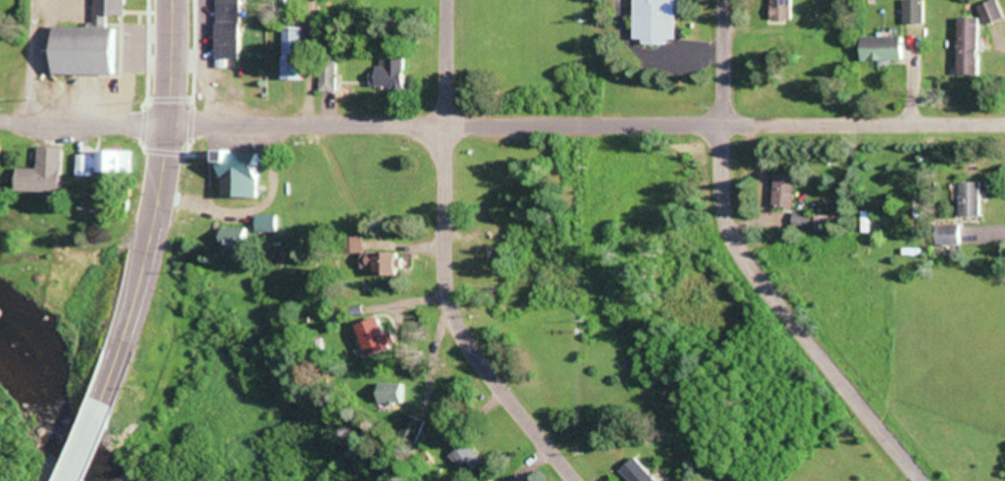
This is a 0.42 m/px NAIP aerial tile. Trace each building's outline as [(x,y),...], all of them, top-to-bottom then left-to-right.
[(222,55),(248,55),(247,0),(221,0),(222,55)] [(687,0),(643,0),(643,40),(687,40),(687,0)] [(797,0),(778,0),(778,16),(797,16),(797,0)] [(930,22),(930,0),(907,0),(907,22),(930,22)] [(987,20),(1004,20),(1004,1),(985,1),(984,16),(962,15),(961,72),(986,73),(987,20)] [(59,24),(59,71),(122,71),(121,23),(59,24)] [(289,25),(289,51),(308,51),(308,25),(289,25)] [(911,34),(867,34),(867,58),(911,58),(911,34)] [(410,56),(382,56),(382,88),(410,88),(410,56)] [(69,144),(44,144),(44,166),(24,166),(23,188),(69,188),(69,144)] [(136,170),(136,148),(80,148),(80,174),(97,174),(97,170),(136,170)] [(780,204),(802,204),(802,172),(780,172),(780,204)] [(966,179),(966,214),(987,214),(987,179),(966,179)] [(255,225),(228,224),(227,244),(255,245),(255,225)] [(407,272),(407,249),(368,249),(368,265),(384,265),(384,272),(407,272)] [(394,332),(388,315),(363,324),(368,337),(365,338),(372,356),(404,345),(399,330),(394,332)] [(411,399),(411,382),(393,382),(393,399),(411,399)] [(428,418),(413,412),(406,429),(422,435),(428,418)] [(487,459),(473,440),(454,454),(468,473),(487,459)] [(639,480),(668,480),(639,454),(626,468),(639,480)]
